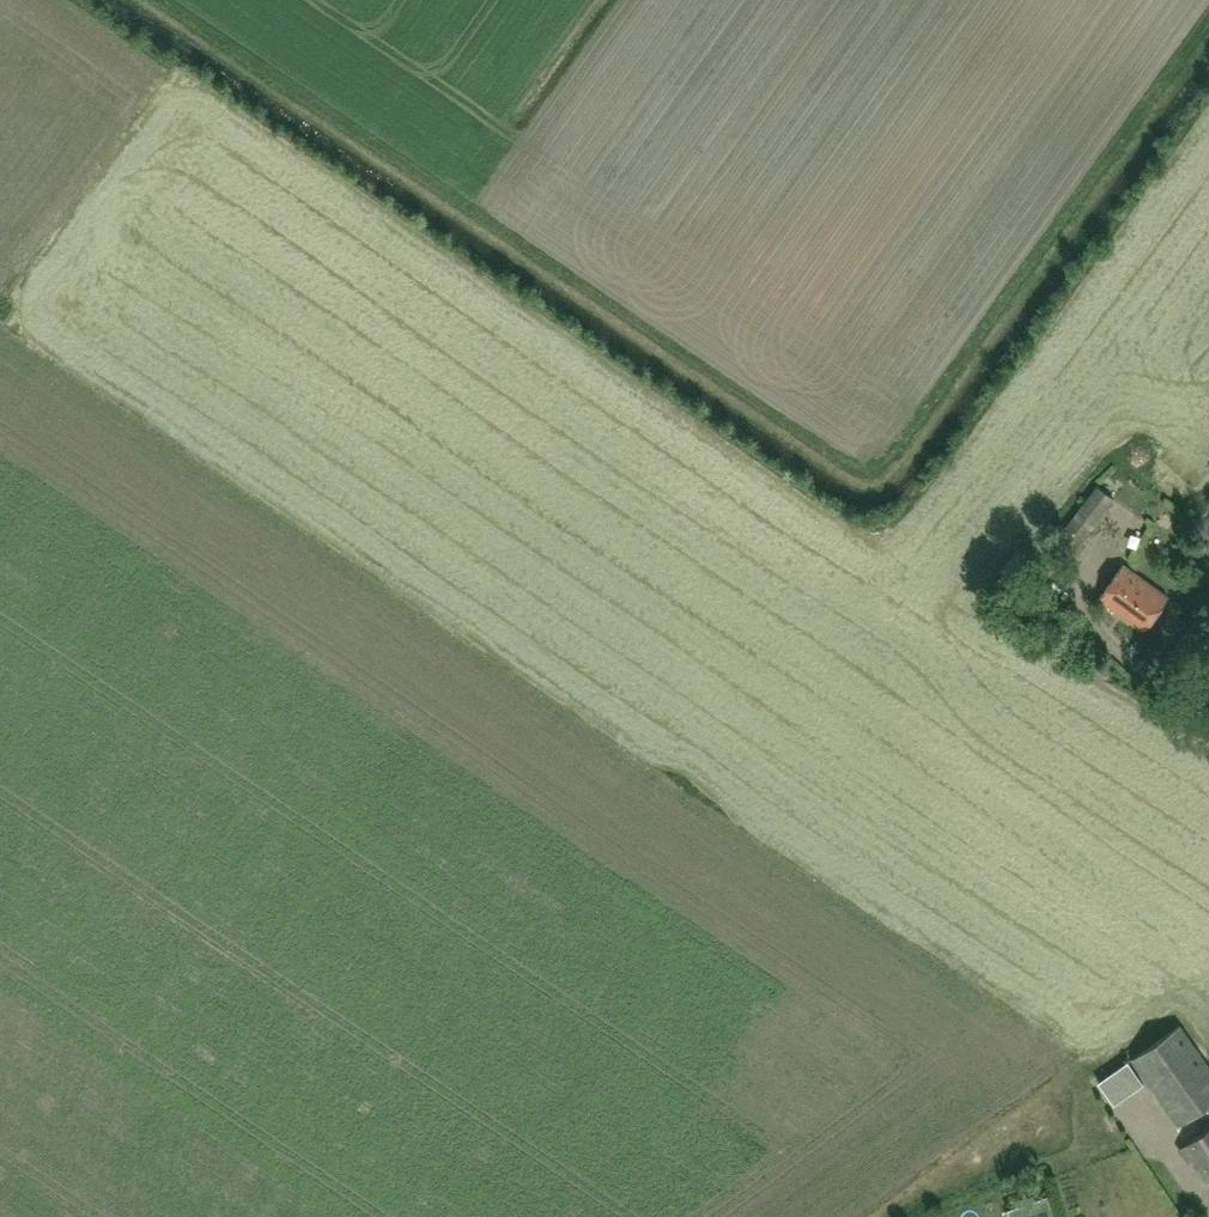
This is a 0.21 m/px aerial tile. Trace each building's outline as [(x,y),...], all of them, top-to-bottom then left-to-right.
[(1074,553),(1102,516),(1084,503),(1058,542),(1074,553)] [(1143,631),(1168,597),(1123,564),(1098,598),(1143,631)] [(1208,1105),(1208,1064),(1180,1024),(1131,1059),(1179,1126),(1208,1105)] [(1128,1062),(1098,1082),(1114,1105),(1143,1084),(1128,1062)] [(1181,1150),(1190,1163),(1195,1159),(1208,1179),(1208,1129),(1181,1150)] [(1027,1202),(1032,1216),(1056,1216),(1049,1195),(1027,1202)]
